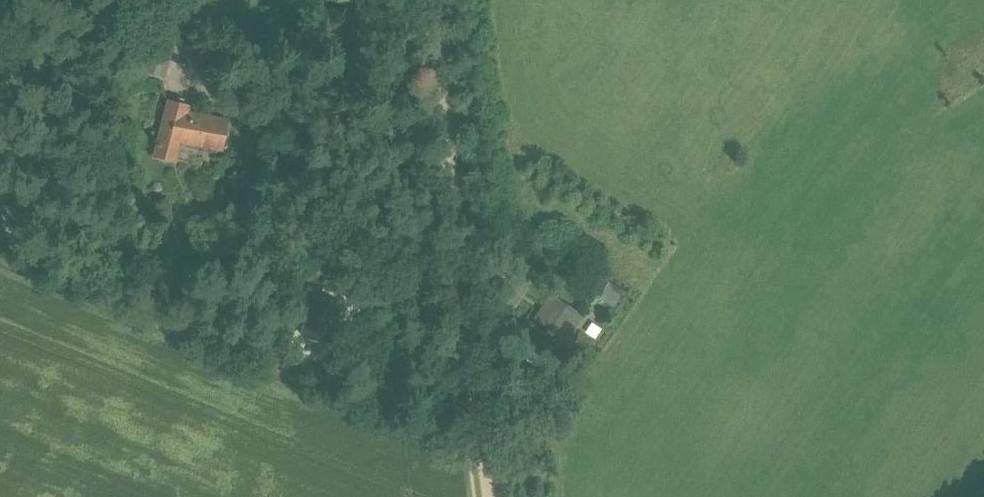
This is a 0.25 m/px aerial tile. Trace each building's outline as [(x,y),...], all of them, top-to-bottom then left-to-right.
[(141,71),(166,77),(177,39),(152,32),(141,71)] [(155,155),(175,160),(180,140),(222,150),(229,121),(188,111),(189,106),(168,101),(155,155)] [(535,319),(566,339),(582,315),(551,294),(535,319)] [(326,343),(339,302),(315,295),(303,336),(326,343)]
